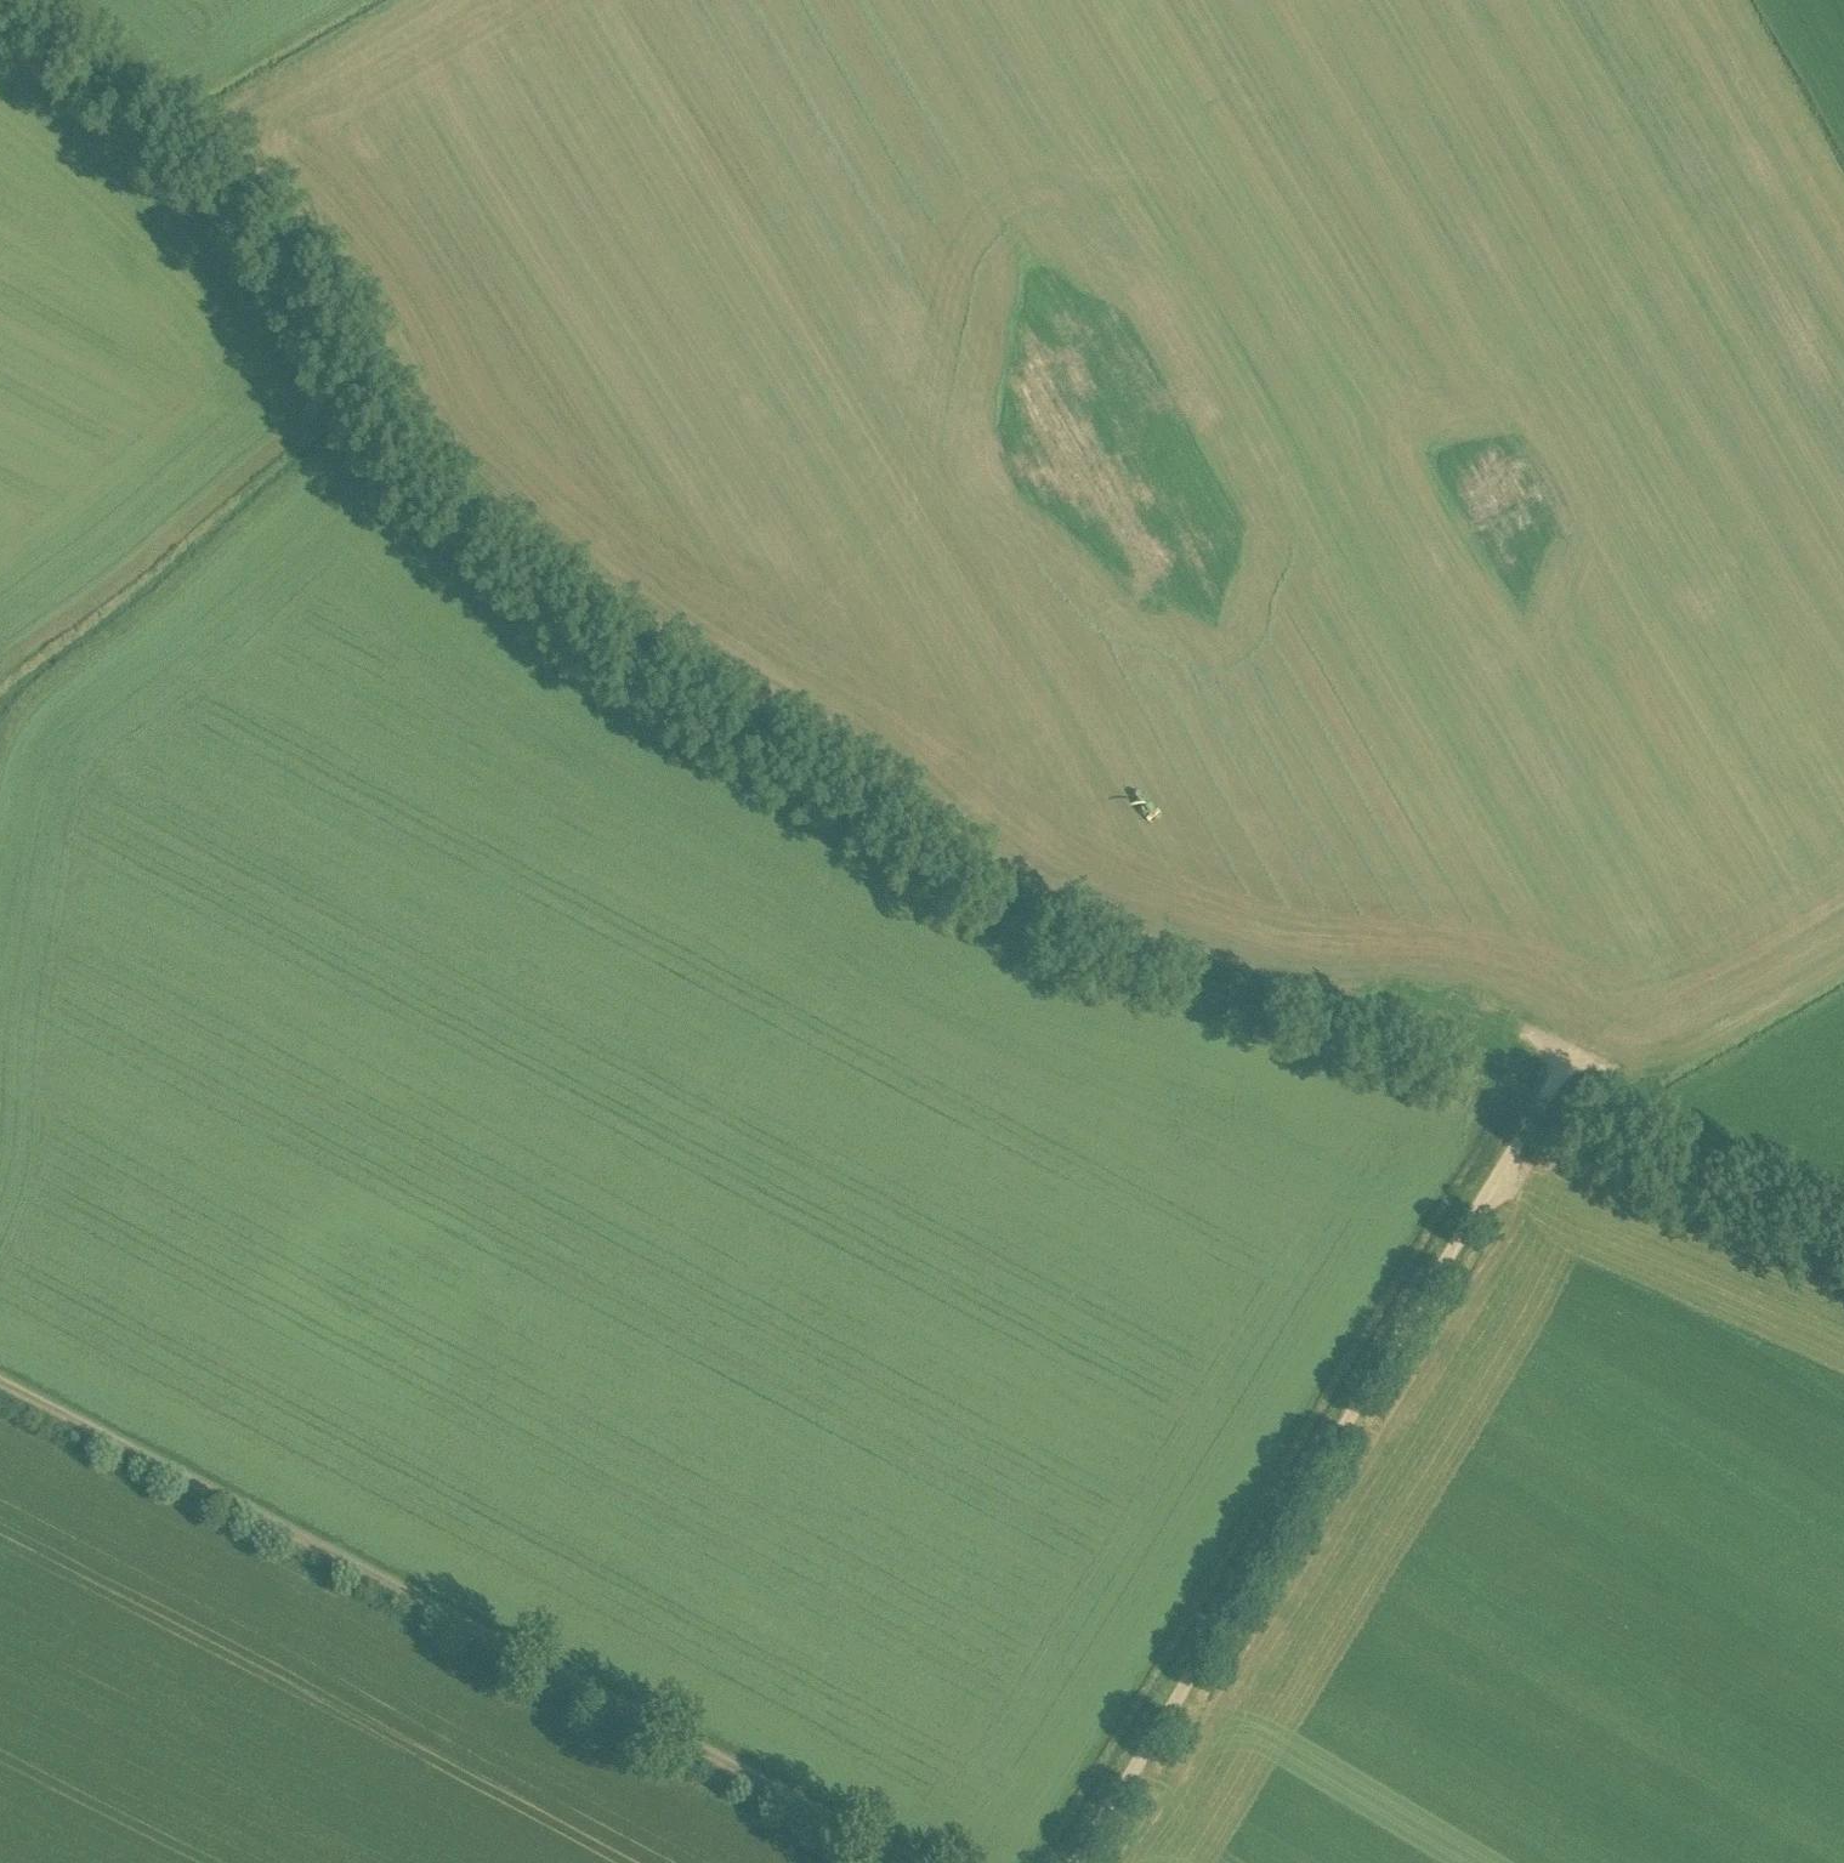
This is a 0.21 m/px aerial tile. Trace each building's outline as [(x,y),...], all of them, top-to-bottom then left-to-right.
[(1586,997),(1592,1013),(1610,1007),(1605,991),(1586,997)]
